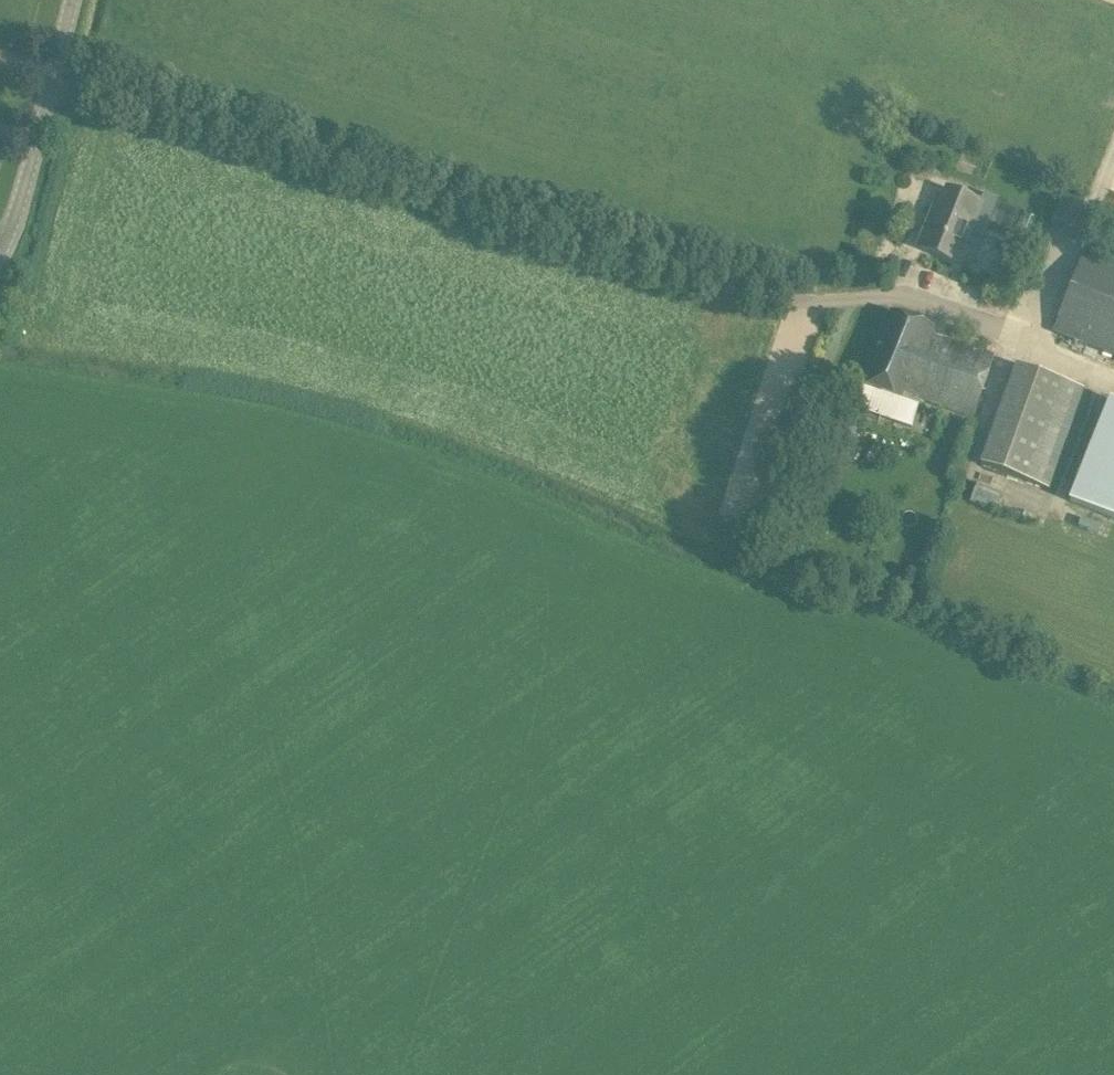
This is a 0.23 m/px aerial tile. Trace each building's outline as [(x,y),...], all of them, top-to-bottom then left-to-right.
[(956,264),(979,205),(944,191),(933,221),(929,219),(917,249),(956,264)] [(1048,231),(1071,240),(1085,206),(1061,196),(1048,231)] [(1087,247),(1053,331),(1113,355),(1113,258),(1087,247)] [(972,420),(993,359),(933,338),(932,331),(889,315),(861,388),(863,388),(855,411),(908,429),(918,401),(972,420)] [(1015,364),(986,449),(980,465),(1047,488),(1053,472),(1082,387),(1015,364)] [(1069,501),(1113,519),(1113,402),(1107,400),(1069,501)] [(980,485),(975,500),(1000,509),(1006,494),(980,485)]
